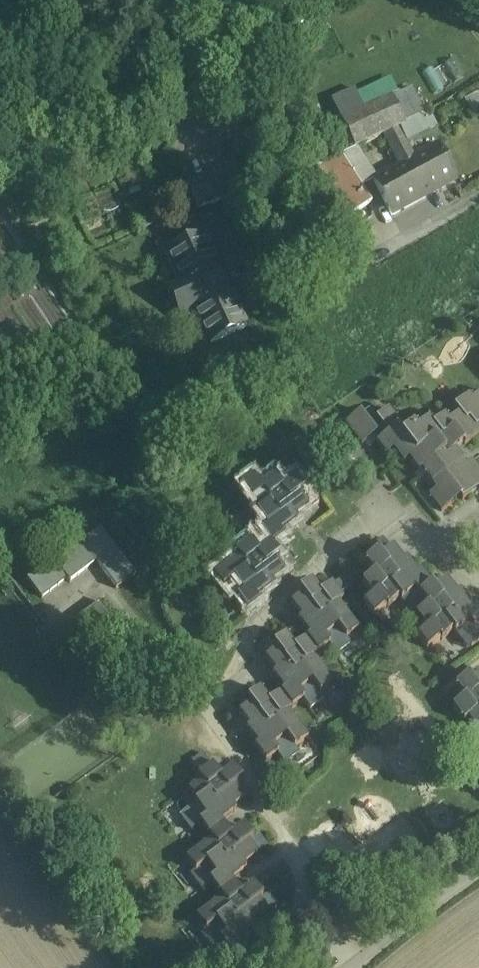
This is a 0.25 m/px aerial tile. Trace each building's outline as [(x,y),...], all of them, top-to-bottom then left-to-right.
[(411,91),(365,115),(354,93),(331,104),(337,118),(354,151),(366,145),(384,136),(399,129),(424,116),(411,91)] [(424,116),(399,129),(407,145),(439,129),(431,113),(424,116)] [(354,151),(337,118),(319,126),(328,144),(327,149),(316,154),(322,167),(341,158),(354,151)] [(399,129),(384,136),(400,168),(415,160),(407,145),(399,129)] [(400,168),(374,183),(391,216),(455,179),(438,147),(415,160),(400,168)] [(363,191),(341,158),(322,167),(316,170),(348,218),(367,207),(358,194),(363,191)] [(232,170),(189,190),(199,212),(242,191),(232,170)] [(154,207),(132,217),(137,228),(159,218),(154,207)] [(202,237),(167,253),(182,285),(171,291),(184,318),(195,313),(211,345),(246,329),(202,237)] [(451,409),(462,401),(454,390),(443,398),(451,409)] [(417,434),(413,430),(402,439),(397,433),(401,430),(388,413),(377,422),(369,413),(362,418),(360,416),(345,427),(361,449),(371,441),(386,460),(393,455),(403,468),(408,464),(419,478),(421,476),(436,495),(429,500),(441,516),(460,502),(462,505),(478,492),(478,473),(472,464),(466,469),(454,455),(463,448),(464,450),(478,439),(478,435),(476,432),(478,430),(478,397),(456,415),(459,418),(448,427),(444,422),(433,430),(429,425),(417,434)] [(282,493),(273,482),(259,493),(262,497),(249,507),(258,519),(256,521),(266,535),(260,539),(269,551),(270,552),(284,541),(282,538),(297,526),(294,523),(308,512),(299,500),(303,497),(293,484),(282,493)] [(252,545),(238,527),(230,533),(244,551),(249,548),(252,545)] [(80,546),(54,566),(52,563),(25,584),(41,604),(66,583),(69,587),(95,566),(80,546)] [(258,560),(249,548),(244,551),(234,559),(238,564),(225,574),(234,585),(231,587),(242,601),(236,606),(245,618),(260,607),(257,604),(272,592),(270,589),(284,579),(274,567),(279,563),(270,552),(269,551),(258,560)] [(392,555),(380,565),(377,560),(364,570),(373,581),(361,590),(373,605),(377,601),(387,614),(399,605),(400,608),(414,597),(418,602),(430,592),(420,579),(417,581),(405,566),(402,569),(392,555)] [(446,587),(434,596),(430,592),(418,602),(427,613),(415,622),(427,637),(431,633),(441,646),(452,637),(454,640),(468,629),(473,635),(478,630),(478,617),(474,611),(471,613),(459,598),(456,601),(446,587)] [(331,590),(320,599),(311,588),(298,597),(301,602),(289,611),(300,624),(297,627),(309,642),(306,643),(318,658),(329,649),(324,643),(338,632),(336,630),(348,621),(338,608),(342,605),(331,590)] [(82,615),(89,628),(108,618),(100,605),(82,615)] [(306,643),(294,653),(285,642),(272,651),(276,656),(264,665),(274,678),(271,681),(283,696),(281,697),(292,712),(303,703),(299,697),(312,686),(311,684),(323,674),(313,661),(318,658),(306,643)] [(471,685),(468,681),(455,691),(464,702),(452,711),(463,726),(468,722),(478,735),(478,734),(478,679),(471,685)] [(268,707),(259,696),(247,705),(250,710),(238,719),(249,732),(245,735),(257,750),(254,752),(265,767),(277,757),(273,751),(287,740),(285,738),(297,728),(288,715),(292,712),(281,697),(268,707)] [(220,781),(211,769),(197,781),(200,785),(187,795),(196,806),(194,808),(205,822),(198,827),(207,838),(222,827),(220,825),(235,814),(233,810),(246,800),(237,788),(242,785),(232,772),(220,781)] [(222,827),(207,838),(211,843),(198,853),(207,864),(204,866),(215,880),(209,885),(218,896),(232,885),(231,883),(246,871),(243,868),(257,858),(248,846),(252,842),(242,830),(231,839),(222,827)] [(241,896),(232,885),(218,896),(221,900),(208,910),(217,922),(215,924),(226,937),(219,942),(229,955),(244,944),(241,941),(256,929),(254,926),(267,915),(258,903),(262,900),(253,888),(241,896)]
